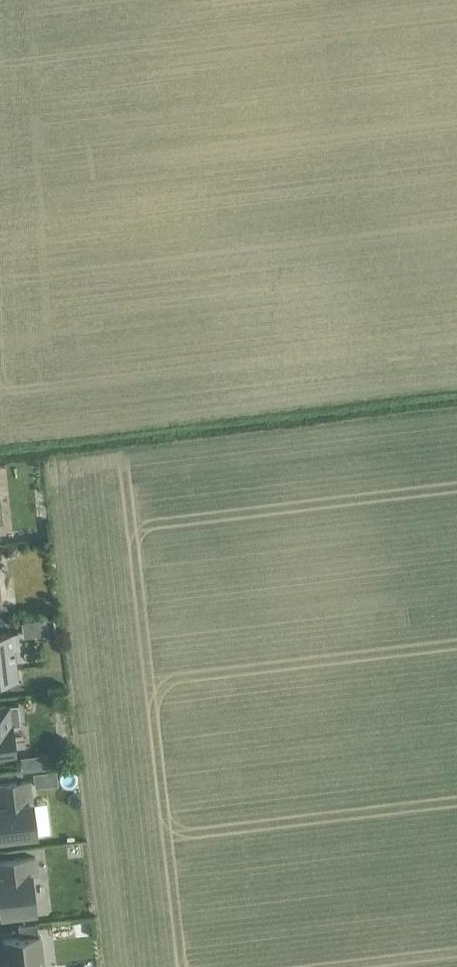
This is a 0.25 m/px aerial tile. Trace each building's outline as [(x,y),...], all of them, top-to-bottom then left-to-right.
[(19,543),(7,544),(8,555),(16,554),(19,548),(19,543)] [(0,607),(0,621),(9,620),(8,607),(0,607)] [(20,623),(22,638),(53,634),(52,619),(20,623)] [(17,679),(14,647),(19,646),(18,631),(0,633),(0,681),(17,679)] [(18,704),(0,706),(0,756),(16,755),(12,726),(20,725),(18,704)] [(38,763),(64,762),(64,746),(38,747),(38,763)] [(20,759),(21,771),(36,769),(34,757),(20,759)] [(44,771),(33,773),(34,787),(46,786),(44,771)] [(2,800),(3,807),(0,807),(0,839),(37,834),(33,803),(31,804),(29,781),(0,784),(0,800),(2,800)] [(35,856),(0,860),(0,910),(1,915),(36,911),(32,874),(37,874),(35,856)] [(3,939),(7,966),(43,966),(39,935),(38,923),(19,925),(20,937),(3,939)]
